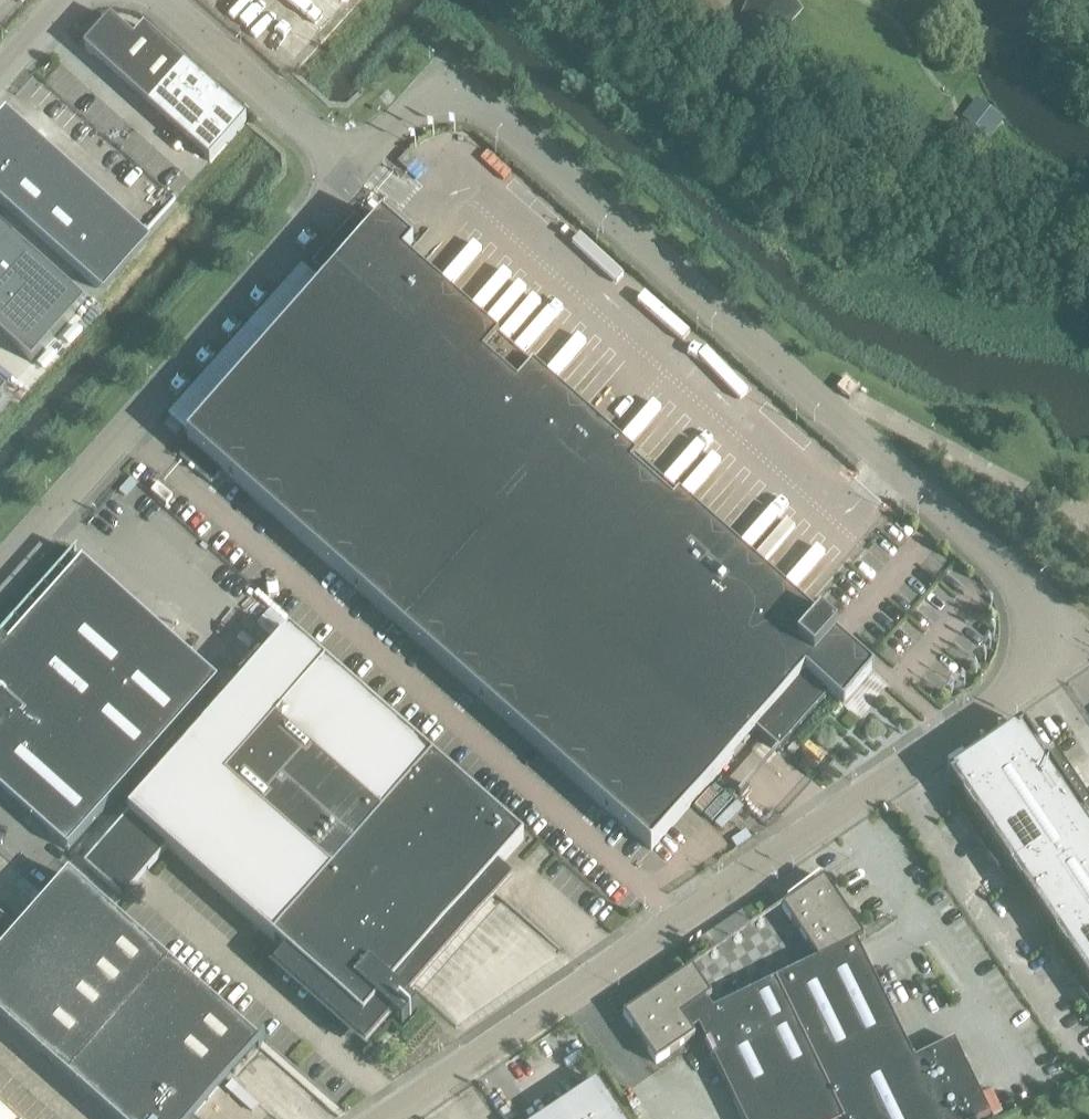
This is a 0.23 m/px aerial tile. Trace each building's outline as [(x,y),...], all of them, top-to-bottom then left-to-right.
[(738,29),(767,48),(794,8),(782,0),(757,0),(738,29)] [(247,121),(145,29),(134,40),(111,19),(84,49),(210,162),(247,121)] [(713,45),(724,35),(717,26),(706,35),(713,45)] [(977,98),(963,116),(990,138),(1005,120),(977,98)] [(14,119),(0,135),(0,203),(97,289),(145,236),(14,119)] [(417,161),(408,153),(399,163),(408,171),(417,161)] [(857,665),(406,268),(403,264),(355,222),(318,264),(312,270),(327,283),(188,441),(188,442),(220,470),(332,568),(456,678),(582,789),(652,851),(654,848),(714,780),(749,741),(756,732),(780,753),(829,697),(844,710),(875,675),(860,662),(857,665)] [(32,363),(85,303),(0,227),(0,335),(32,363)] [(846,379),(837,389),(842,393),(849,400),(859,390),(846,379)] [(184,430),(172,419),(166,425),(178,436),(184,430)] [(0,655),(0,790),(68,851),(219,683),(216,681),(83,562),(0,655)] [(289,633),(85,865),(123,899),(168,848),(288,954),(275,969),(333,1019),(354,1038),(366,1049),(392,1019),(403,1028),(417,1012),(412,1007),(407,1003),(410,1000),(412,997),(418,990),(431,976),(463,940),(480,920),(490,909),(499,898),(512,883),(498,870),(500,868),(524,840),(289,633)] [(957,814),(1008,888),(1019,881),(1060,941),(1049,949),(1088,1009),(1088,799),(1054,748),(1043,755),(1023,725),(947,776),(968,806),(957,814)] [(753,838),(747,830),(732,840),(738,848),(753,838)] [(69,878),(0,956),(0,1020),(112,1118),(192,1118),(256,1046),(259,1049),(266,1041),(264,1039),(258,1045),(69,878)] [(991,1117),(981,1095),(961,1105),(935,1053),(955,1043),(955,1042),(915,1061),(857,944),(864,939),(825,880),(783,908),(818,961),(713,1012),(707,1002),(712,998),(693,969),(624,1016),(657,1065),(702,1034),(743,1118),(986,1118),(991,1117)] [(253,1112),(260,1104),(233,1080),(226,1088),(253,1112)] [(598,1082),(578,1096),(583,1104),(561,1118),(623,1118),(598,1082)] [(0,1106),(0,1118),(14,1118),(0,1106)]
